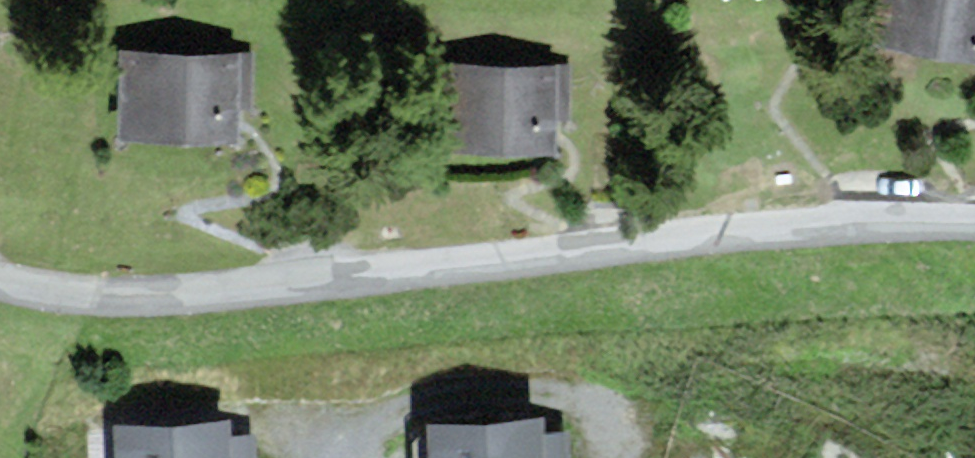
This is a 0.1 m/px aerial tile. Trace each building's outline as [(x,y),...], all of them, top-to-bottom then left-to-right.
[(878,42),(974,55),(974,0),(884,0),(878,42)] [(250,56),(123,55),(122,135),(234,136),(234,104),(250,104),(250,56)] [(569,68),(454,67),(453,149),(553,150),(554,118),(568,118),(569,68)] [(538,416),(439,422),(441,457),(562,457),(561,439),(540,440),(538,416)] [(222,424),(123,430),(125,457),(246,457),(245,447),(224,448),(222,424)]
